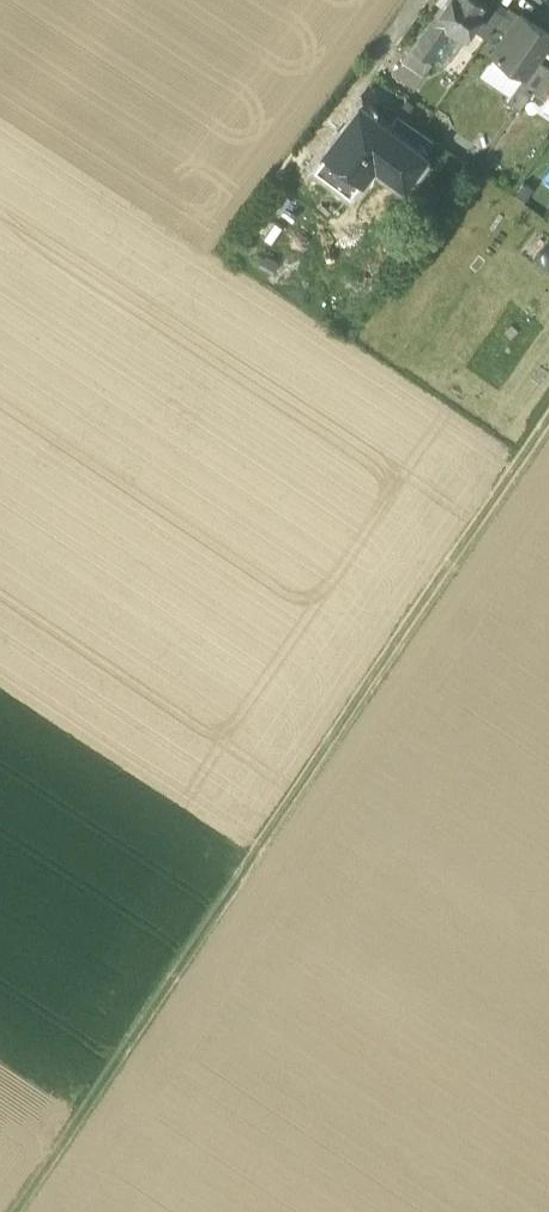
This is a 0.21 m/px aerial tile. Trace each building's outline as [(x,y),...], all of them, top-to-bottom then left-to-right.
[(432,19),(449,30),(465,41),(489,4),(484,0),(445,0),(432,19)] [(523,77),(535,59),(548,39),(548,35),(520,16),(493,56),(523,77)] [(430,59),(449,30),(432,19),(413,48),(430,59)] [(406,64),(424,76),(434,62),(430,59),(413,48),(403,62),(406,64)] [(479,76),(510,97),(523,77),(493,56),(479,76)] [(507,101),(519,109),(531,91),(547,68),(535,59),(523,77),(510,97),(507,101)] [(415,89),(424,76),(406,64),(397,77),(415,89)] [(544,100),(548,94),(548,92),(548,91),(548,69),(547,68),(531,91),(544,100)] [(357,106),(312,166),(348,193),(372,161),(401,182),(422,154),(387,128),(357,106)] [(432,141),(396,116),(387,128),(422,154),(432,141)]
